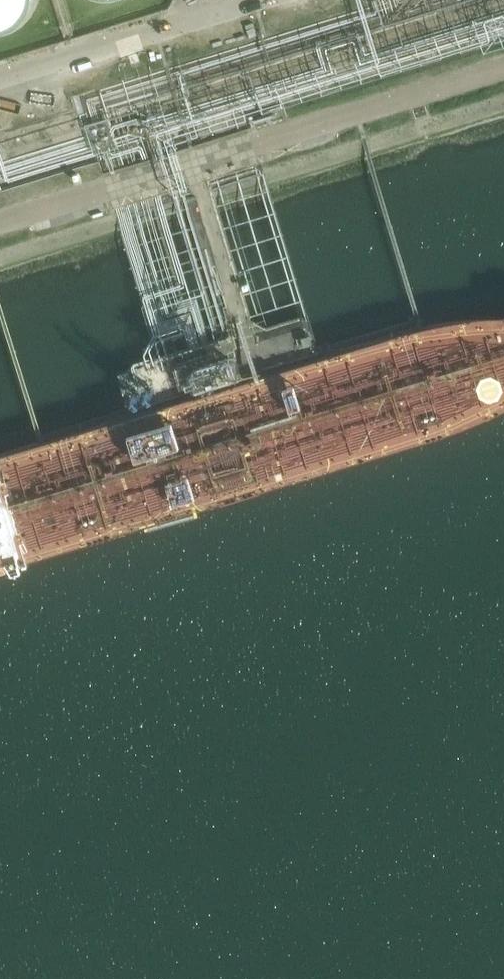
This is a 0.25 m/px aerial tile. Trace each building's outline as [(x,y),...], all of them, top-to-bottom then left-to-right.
[(2,31),(10,28),(17,24),(23,19),(28,13),(31,6),(33,0),(0,0),(0,31),(2,31)]
